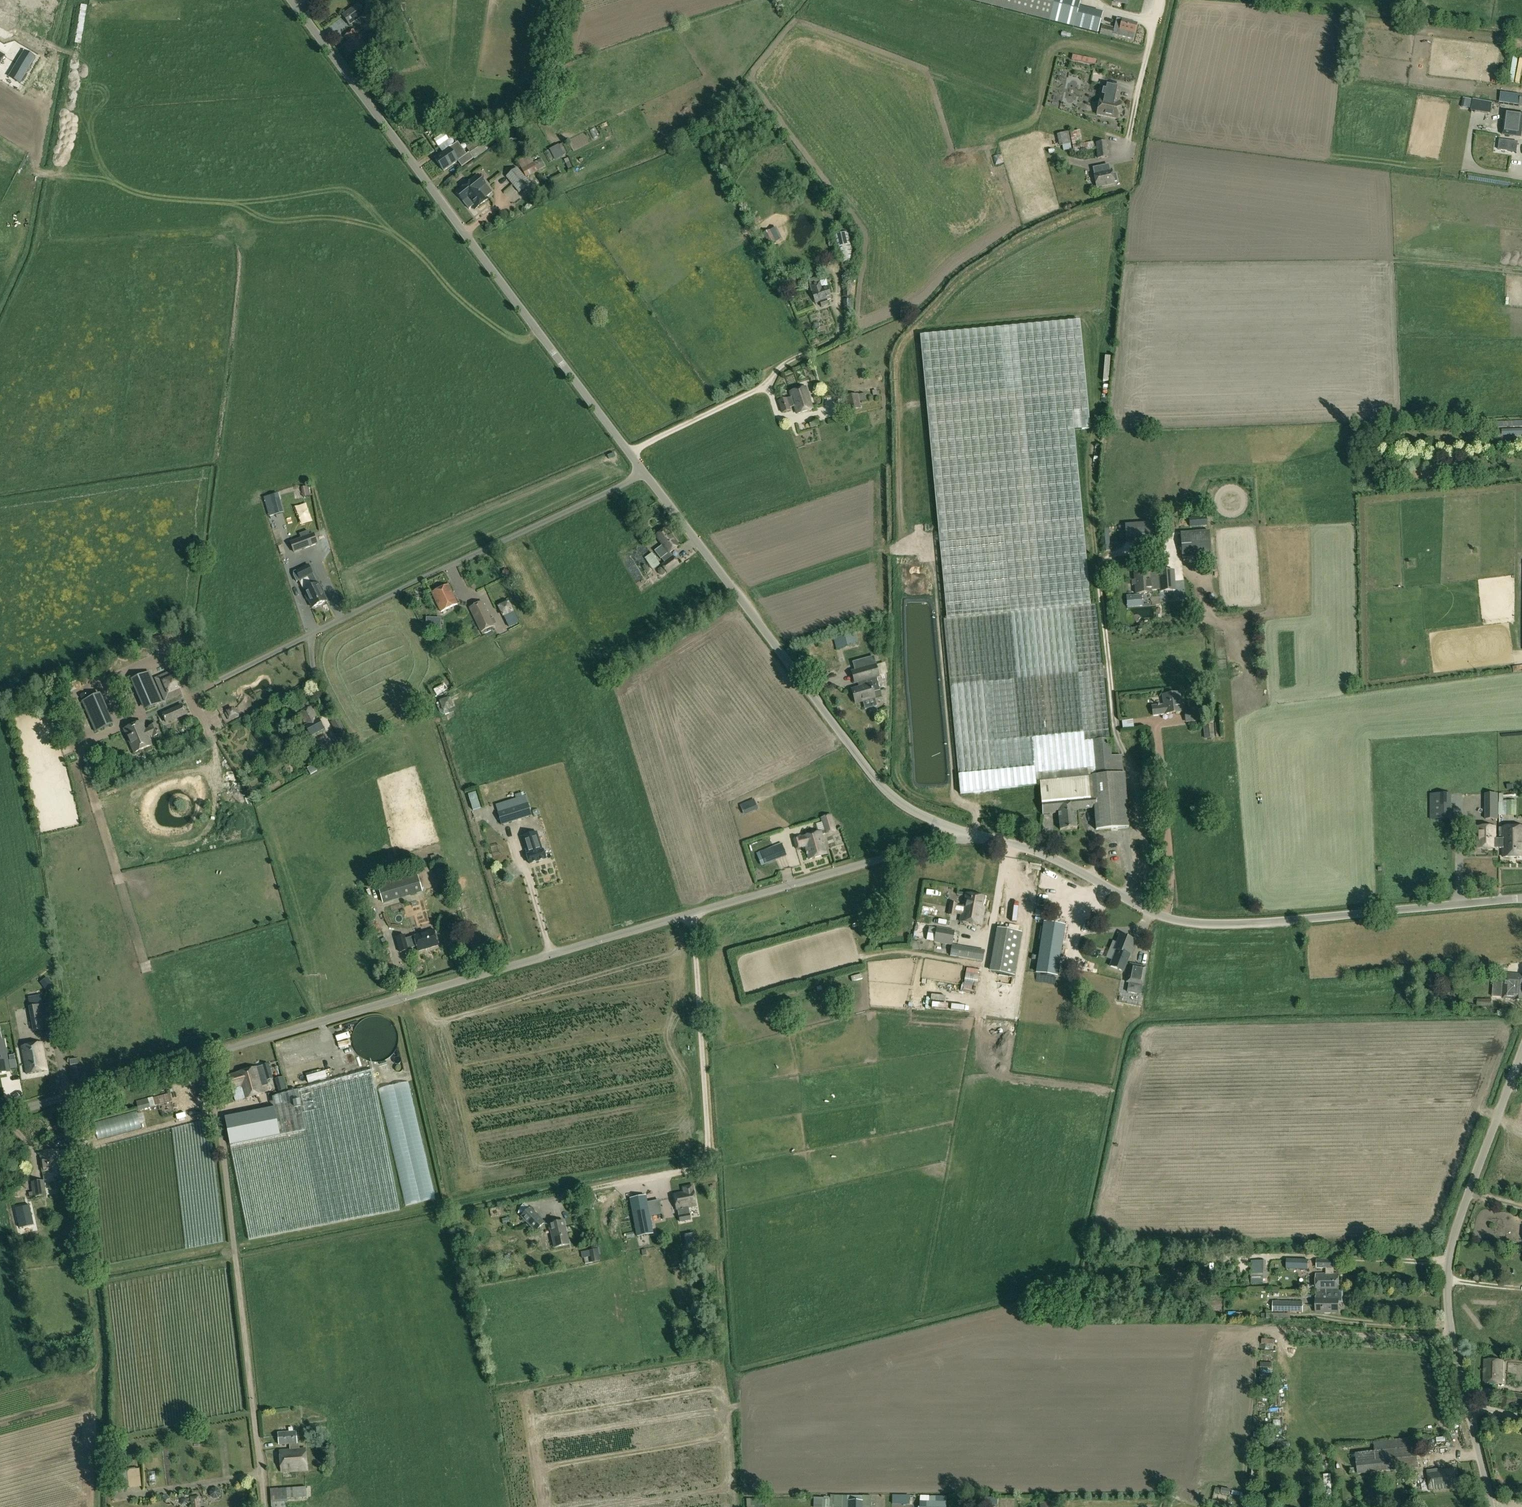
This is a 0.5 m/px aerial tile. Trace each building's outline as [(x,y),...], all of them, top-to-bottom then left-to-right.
[(1050,19),(1055,0),(969,0),(1050,19)] [(1081,0),(1079,0),(1055,0),(1050,20),(1074,26),(1081,0)] [(342,16),(349,26),(366,14),(358,4),(342,16)] [(1096,33),(1098,26),(1100,19),(1088,16),(1085,30),(1096,33)] [(1108,28),(1098,26),(1096,33),(1114,38),(1115,35),(1118,36),(1133,40),(1137,24),(1117,19),(1114,30),(1108,28)] [(22,29),(20,35),(29,38),(31,33),(22,29)] [(355,30),(345,37),(349,43),(345,46),(350,53),(354,50),(358,56),(368,48),(355,30)] [(39,57),(44,54),(37,45),(32,48),(39,57)] [(20,74),(16,81),(20,84),(32,64),(21,57),(13,70),(20,74)] [(1104,100),(1100,99),(1096,115),(1117,120),(1120,103),(1114,102),(1115,98),(1117,99),(1119,89),(1104,85),(1101,95),(1105,96),(1104,100)] [(1505,112),(1503,135),(1521,137),(1521,132),(1521,114),(1505,112)] [(1069,132),(1072,145),(1082,143),(1079,130),(1069,132)] [(1071,144),(1068,132),(1057,135),(1059,147),(1071,144)] [(1005,138),(1001,141),(1010,151),(1014,147),(1005,138)] [(1513,139),(1501,138),(1500,149),(1512,151),(1513,139)] [(1074,154),(1094,149),(1093,142),(1072,146),(1074,154)] [(1108,158),(1106,142),(1095,143),(1097,159),(1108,158)] [(548,162),(554,159),(554,160),(567,154),(562,145),(560,147),(559,145),(549,150),(544,153),(548,162)] [(458,161),(449,149),(435,159),(443,171),(458,161),(462,167),(473,159),(469,153),(458,161)] [(518,160),(521,165),(536,159),(534,153),(518,160)] [(542,155),(537,159),(542,167),(547,163),(542,155)] [(521,170),(526,178),(538,171),(533,163),(521,170)] [(1111,170),(1110,170),(1109,164),(1093,168),(1094,173),(1093,174),(1096,188),(1114,184),(1114,183),(1117,182),(1116,174),(1112,175),(1111,170)] [(506,177),(519,193),(530,184),(517,168),(506,177)] [(492,193),(486,185),(478,175),(455,193),(463,203),(467,200),(472,207),(475,210),(488,199),(487,197),(492,193)] [(467,200),(463,203),(469,209),(472,207),(467,200)] [(770,230),(763,234),(764,237),(757,241),(761,249),(776,242),(770,230)] [(834,235),(842,267),(855,263),(847,232),(834,235)] [(854,273),(852,266),(847,268),(844,269),(846,276),(854,273)] [(828,305),(826,300),(831,298),(826,287),(822,288),(820,282),(810,286),(812,292),(811,292),(815,304),(819,303),(821,308),(828,305)] [(855,285),(844,284),(843,297),(853,299),(855,285)] [(1080,321),(920,336),(946,621),(944,621),(960,793),(1036,786),(1036,782),(1039,782),(1039,775),(1087,770),(1084,741),(1087,741),(1110,739),(1097,606),(1091,606),(1074,432),(1090,430),(1080,321)] [(791,398),(787,399),(787,398),(778,401),(782,414),(791,411),(790,408),(794,406),(796,414),(813,409),(806,387),(789,393),(791,398)] [(845,397),(848,412),(861,409),(859,402),(866,400),(865,394),(858,395),(858,394),(845,397)] [(808,421),(810,428),(819,426),(817,419),(808,421)] [(301,488),(303,498),(310,496),(308,486),(301,488)] [(284,513),(279,498),(271,501),(275,515),(284,513)] [(1154,522),(1125,524),(1126,544),(1155,542),(1154,522)] [(679,546),(666,529),(655,537),(662,545),(668,554),(670,553),(679,546)] [(1182,558),(1211,556),(1209,531),(1180,533),(1182,558)] [(290,542),(294,553),(318,544),(314,533),(290,542)] [(640,550),(653,570),(660,565),(650,550),(650,549),(647,544),(643,546),(644,548),(640,550)] [(679,565),(673,557),(670,553),(668,554),(662,545),(654,551),(661,559),(664,563),(661,565),(667,573),(679,565)] [(309,576),(313,575),(309,565),(295,571),(298,577),(295,578),(297,582),(299,581),(304,590),(313,586),(309,576)] [(1152,593),(1151,591),(1159,590),(1159,592),(1176,591),(1174,570),(1158,572),(1158,573),(1150,574),(1150,573),(1134,574),(1134,580),(1131,580),(1132,586),(1135,586),(1135,594),(1152,593)] [(312,608),(327,601),(318,584),(313,586),(304,590),(312,608)] [(457,604),(448,585),(432,593),(441,612),(457,604)] [(490,600),(495,597),(490,586),(484,589),(490,600)] [(494,627),(482,601),(469,607),(481,633),(494,627)] [(496,607),(503,618),(514,612),(509,601),(496,607)] [(858,688),(852,689),(856,703),(863,701),(865,710),(877,706),(875,698),(874,698),(872,693),(872,692),(880,690),(876,678),(880,677),(876,665),(851,672),(854,684),(857,683),(859,688),(858,688)] [(156,679),(166,701),(182,694),(173,672),(156,679)] [(439,692),(450,686),(447,680),(436,686),(439,692)] [(1163,705),(1152,707),(1153,716),(1182,712),(1179,693),(1168,695),(1168,694),(1162,695),(1163,705)] [(135,700),(141,715),(156,709),(149,694),(135,700)] [(439,701),(443,712),(454,708),(450,697),(439,701)] [(167,723),(186,715),(182,705),(163,714),(167,723)] [(225,714),(229,721),(239,715),(235,708),(225,714)] [(305,726),(311,736),(324,729),(319,720),(317,720),(311,708),(300,714),(306,726),(305,726)] [(1184,710),(1186,723),(1199,721),(1199,720),(1197,709),(1197,708),(1184,710)] [(1205,708),(1197,709),(1199,720),(1206,720),(1205,708)] [(459,709),(451,710),(452,718),(460,717),(459,709)] [(287,723),(296,719),(292,711),(283,715),(287,723)] [(101,730),(110,726),(107,719),(98,723),(101,730)] [(161,742),(159,737),(162,736),(162,735),(168,732),(164,723),(158,726),(159,729),(156,730),(151,720),(135,728),(145,750),(161,742)] [(92,725),(96,733),(101,730),(98,723),(92,725)] [(1204,739),(1215,738),(1213,725),(1203,725),(1204,739)] [(1095,830),(1096,830),(1129,828),(1125,773),(1123,774),(1122,756),(1111,756),(1110,739),(1087,741),(1084,741),(1087,770),(1039,775),(1039,782),(1091,777),(1093,809),(1095,830)] [(169,740),(164,742),(167,749),(172,746),(169,740)] [(331,755),(334,759),(342,753),(339,749),(331,755)] [(1091,777),(1039,782),(1043,815),(1058,813),(1060,830),(1077,829),(1075,811),(1093,809),(1091,777)] [(475,789),(466,792),(470,808),(479,805),(475,789)] [(525,795),(495,805),(501,825),(532,816),(525,795)] [(1498,795),(1486,795),(1486,821),(1498,821),(1498,795)] [(740,805),(744,815),(758,810),(754,799),(740,805)] [(1517,816),(1517,801),(1503,801),(1503,816),(1517,816)] [(1448,819),(1449,807),(1427,806),(1427,818),(1448,819)] [(805,848),(808,859),(827,854),(822,835),(825,834),(826,834),(836,831),(832,815),(820,818),(824,831),(821,831),(821,832),(802,837),(792,840),(795,850),(805,848)] [(1502,848),(1502,839),(1495,840),(1495,828),(1477,828),(1477,849),(1495,849),(1495,848),(1502,848)] [(1502,839),(1502,848),(1502,857),(1521,857),(1521,828),(1502,828),(1502,839)] [(543,850),(542,851),(536,832),(522,837),(527,855),(530,864),(546,859),(543,850)] [(760,852),(765,865),(787,856),(781,843),(760,852)] [(418,876),(378,888),(383,904),(423,892),(418,876)] [(987,898),(984,897),(965,894),(961,915),(960,921),(981,925),(984,908),(985,908),(987,898)] [(948,915),(955,916),(957,904),(950,903),(948,915)] [(934,942),(952,946),(950,956),(983,961),(985,950),(952,945),(955,931),(937,928),(930,927),(930,925),(915,922),(912,938),(926,941),(926,940),(934,942)] [(1057,976),(1065,926),(1043,922),(1035,972),(1057,976)] [(996,927),(988,971),(1015,976),(1022,931),(996,927)] [(434,930),(414,936),(418,951),(438,946),(434,930)] [(1114,950),(1116,951),(1109,967),(1123,973),(1131,956),(1134,949),(1131,948),(1134,940),(1120,934),(1114,950)] [(400,952),(409,950),(405,936),(396,938),(400,952)] [(1126,983),(1129,983),(1127,993),(1141,995),(1146,967),(1130,964),(1126,983)] [(1492,966),(1480,967),(1480,975),(1492,974),(1492,966)] [(1515,999),(1515,1000),(1521,1001),(1521,975),(1505,974),(1503,999),(1515,999)] [(29,1007),(34,1032),(48,1030),(43,1005),(29,1007)] [(21,1047),(26,1075),(47,1071),(42,1043),(21,1047)] [(257,1068),(228,1076),(232,1089),(236,1103),(244,1100),(244,1099),(264,1093),(261,1082),(262,1081),(266,1080),(266,1081),(273,1079),(269,1063),(262,1066),(257,1068)] [(372,1071),(272,1098),(283,1137),(230,1146),(249,1240),(350,1220),(400,1210),(372,1071)] [(307,1084),(326,1079),(324,1073),(306,1078),(307,1084)] [(170,1093),(155,1097),(157,1105),(172,1101),(170,1093)] [(151,1108),(148,1099),(137,1102),(139,1111),(151,1108)] [(225,1118),(230,1146),(279,1137),(274,1109),(225,1118)] [(101,1132),(143,1123),(142,1115),(99,1124),(101,1132)] [(57,1151),(40,1153),(42,1171),(59,1169),(71,1167),(69,1151),(60,1152),(60,1153),(57,1153),(57,1151)] [(655,1179),(648,1181),(649,1188),(656,1186),(655,1179)] [(46,1196),(44,1181),(31,1182),(34,1198),(46,1196)] [(683,1192),(674,1194),(677,1210),(678,1210),(676,1213),(679,1216),(680,1222),(691,1220),(690,1213),(689,1213),(688,1208),(696,1207),(692,1186),(682,1187),(683,1192)] [(645,1197),(629,1199),(634,1227),(650,1224),(645,1197)] [(72,1203),(74,1218),(84,1217),(81,1201),(72,1203)] [(30,1205),(15,1208),(19,1228),(34,1225),(30,1205)] [(535,1232),(545,1223),(530,1207),(520,1217),(535,1232)] [(564,1222),(549,1225),(554,1248),(569,1244),(564,1222)] [(75,1224),(77,1242),(85,1241),(83,1223),(75,1224)] [(636,1237),(651,1234),(650,1224),(634,1227),(636,1237)] [(695,1241),(685,1243),(687,1251),(696,1249),(695,1241)] [(598,1250),(590,1251),(592,1262),(600,1261),(598,1250)] [(1308,1259),(1286,1259),(1287,1270),(1307,1270),(1308,1259)] [(1326,1269),(1326,1274),(1315,1274),(1315,1292),(1319,1292),(1339,1291),(1338,1274),(1334,1274),(1334,1269),(1334,1260),(1317,1260),(1316,1268),(1326,1269)] [(1250,1261),(1251,1283),(1267,1283),(1267,1272),(1266,1272),(1266,1261),(1250,1261)] [(1316,1299),(1316,1313),(1325,1313),(1324,1313),(1331,1313),(1338,1313),(1338,1303),(1338,1300),(1343,1300),(1343,1291),(1339,1291),(1319,1292),(1319,1299),(1316,1299)] [(1273,1301),(1273,1311),(1303,1312),(1303,1302),(1273,1301)] [(1484,1360),(1483,1383),(1502,1384),(1503,1361),(1484,1360)] [(1506,1404),(1521,1406),(1521,1394),(1508,1392),(1506,1404)] [(296,1431),(278,1433),(279,1445),(289,1444),(290,1449),(280,1450),(281,1473),(308,1471),(306,1448),(300,1449),(299,1443),(297,1443),(296,1431)] [(1418,1468),(1416,1447),(1415,1437),(1395,1440),(1396,1449),(1356,1454),(1358,1474),(1418,1468)] [(1455,1487),(1453,1468),(1428,1470),(1430,1490),(1455,1487)] [(129,1488),(127,1471),(114,1472),(117,1490),(129,1488)] [(324,1493),(329,1486),(326,1483),(320,1491),(324,1493)] [(270,1489),(271,1506),(288,1506),(287,1501),(296,1500),(295,1499),(307,1498),(306,1487),(270,1489)] [(871,1496),(862,1496),(834,1496),(834,1495),(830,1495),(830,1501),(830,1506),(871,1506),(871,1496)] [(191,1497),(192,1506),(200,1506),(199,1496),(191,1497)] [(998,1496),(985,1497),(985,1506),(998,1506),(998,1496)] [(747,1500),(747,1506),(765,1506),(765,1505),(765,1499),(747,1500)]
